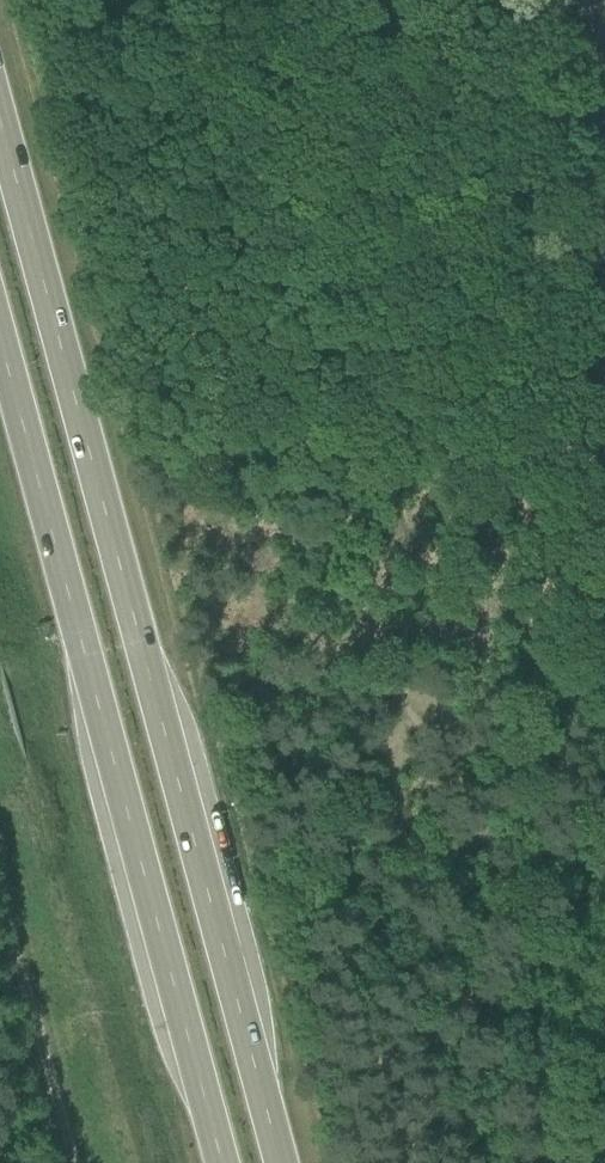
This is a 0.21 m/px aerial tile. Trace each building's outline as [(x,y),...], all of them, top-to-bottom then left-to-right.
[(598,4),(593,5),(599,57),(604,56),(604,0),(598,0),(598,4)]
